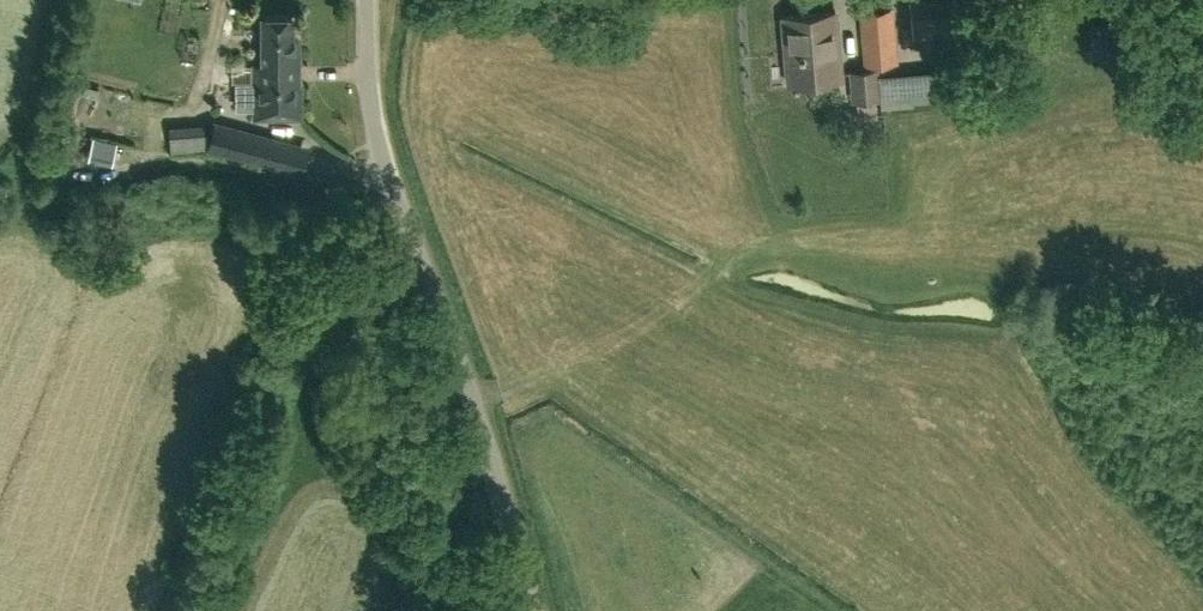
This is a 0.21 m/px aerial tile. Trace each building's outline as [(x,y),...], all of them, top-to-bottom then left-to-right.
[(927,5),(929,34),(955,32),(953,3),(927,5)] [(892,10),(861,12),(865,64),(896,61),(892,10)] [(788,84),(842,79),(836,12),(782,17),(788,84)] [(263,66),(254,66),(254,118),(301,118),(301,86),(298,86),(298,43),(292,43),(292,16),(263,16),(263,66)] [(852,102),(882,100),(879,68),(849,71),(852,102)] [(209,148),(279,167),(303,174),(311,144),(214,119),(211,130),(206,131),(205,121),(168,126),(171,153),(209,148)] [(78,155),(103,162),(109,140),(85,133),(78,155)]
